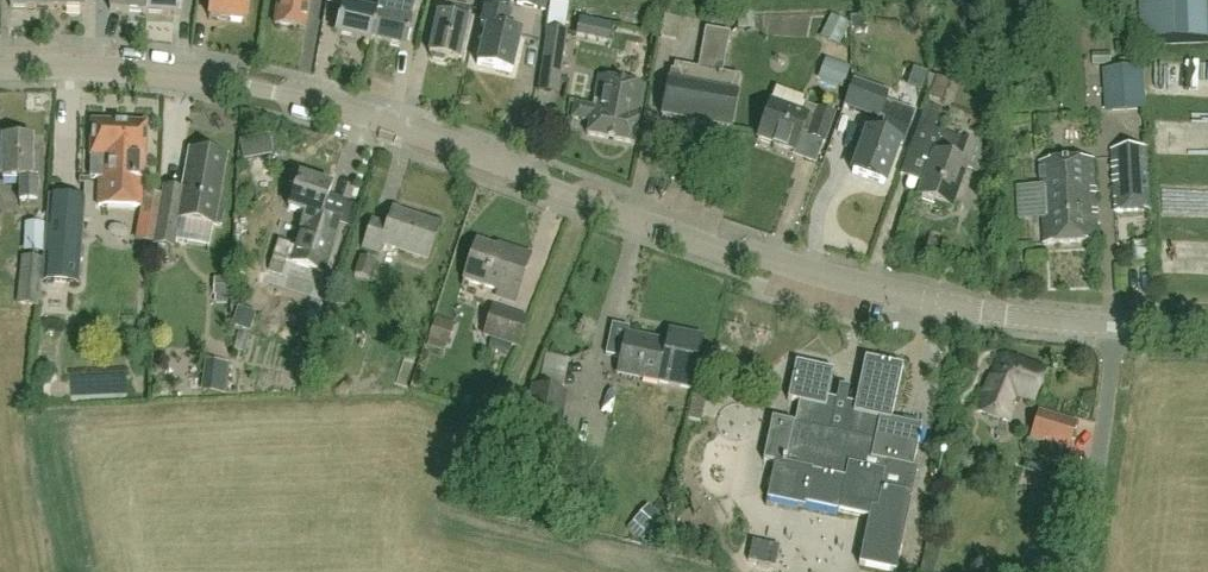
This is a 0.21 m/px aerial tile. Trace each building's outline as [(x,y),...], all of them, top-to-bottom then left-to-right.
[(110,10),(146,13),(147,0),(111,0),(110,10)] [(146,13),(181,15),(182,0),(147,0),(146,13)] [(208,17),(246,22),(249,0),(210,0),(208,17)] [(274,25),(305,30),(309,0),(278,0),(274,25)] [(337,35),(370,42),(380,0),(361,0),(359,11),(342,8),(337,35)] [(370,42),(405,49),(411,22),(415,0),(380,0),(370,42)] [(478,66),(512,74),(521,35),(506,31),(509,15),(508,14),(511,0),(482,0),(480,11),(484,12),(481,27),(486,28),(478,66)] [(546,0),(517,0),(516,4),(543,9),(546,0)] [(1142,46),(1207,44),(1207,0),(1140,0),(1142,46)] [(443,15),(438,14),(429,56),(432,61),(443,63),(446,59),(458,62),(469,9),(446,4),(443,15)] [(738,13),(738,29),(753,30),(754,13),(738,13)] [(660,39),(677,43),(682,22),(664,18),(660,39)] [(818,42),(834,46),(840,23),(824,18),(818,42)] [(851,18),(851,34),(867,34),(867,18),(851,18)] [(562,67),(566,32),(546,29),(541,65),(562,67)] [(670,73),(662,117),(731,130),(740,80),(721,77),(729,35),(706,30),(698,71),(675,67),(674,73),(670,73)] [(849,68),(825,59),(817,81),(841,90),(849,68)] [(575,105),(573,120),(591,123),(589,135),(633,143),(644,83),(600,75),(594,109),(575,105)] [(935,105),(942,84),(929,80),(922,100),(935,105)] [(872,134),(897,143),(913,103),(874,87),(861,115),(876,122),(872,134)] [(769,105),(757,141),(795,153),(801,135),(827,143),(835,116),(803,106),(800,114),(769,105)] [(940,113),(924,108),(911,147),(933,155),(917,200),(951,211),(965,170),(973,173),(981,151),(961,144),(933,134),(940,113)] [(90,122),(89,179),(100,179),(99,206),(143,207),(145,123),(90,122)] [(897,143),(872,134),(865,131),(850,172),(882,184),(897,143)] [(39,152),(33,152),(33,139),(3,139),(3,176),(20,176),(20,200),(37,200),(37,177),(39,177),(39,152)] [(234,142),(239,170),(257,167),(252,139),(234,142)] [(1147,149),(1113,151),(1116,214),(1149,212),(1147,149)] [(163,188),(153,246),(173,250),(178,220),(211,226),(212,225),(220,226),(223,210),(214,209),(224,157),(190,151),(183,192),(163,188)] [(1047,218),(1043,218),(1044,246),(1098,243),(1094,161),(1040,163),(1041,190),(1046,190),(1047,218)] [(347,203),(328,196),(330,188),(315,183),(318,176),(294,169),(290,182),(291,182),(292,181),(295,187),(288,210),(305,216),(294,248),(278,242),(273,258),(323,274),(339,226),(348,229),(356,208),(346,205),(347,203)] [(78,284),(83,202),(50,199),(44,281),(78,284)] [(370,225),(362,251),(378,257),(380,248),(425,263),(439,223),(394,208),(386,230),(370,225)] [(18,227),(17,253),(35,253),(35,228),(18,227)] [(509,251),(477,240),(463,279),(499,292),(497,296),(515,302),(531,255),(510,247),(509,251)] [(370,281),(376,262),(359,257),(354,276),(370,281)] [(38,307),(43,261),(21,258),(16,305),(38,307)] [(228,280),(214,279),(213,296),(215,296),(214,303),(227,304),(228,280)] [(527,319),(494,308),(484,335),(517,346),(527,319)] [(453,324),(436,318),(429,340),(446,346),(453,324)] [(612,326),(606,356),(641,364),(639,375),(691,386),(701,340),(674,334),(671,348),(627,339),(629,329),(612,326)] [(533,377),(552,383),(560,361),(540,354),(533,377)] [(1000,354),(978,411),(1008,423),(1019,397),(1033,402),(1045,371),(1000,354)] [(225,395),(229,364),(205,360),(201,392),(225,395)] [(921,428),(891,422),(902,369),(865,360),(856,405),(846,403),(848,393),(839,391),(837,401),(827,399),(833,371),(795,363),(787,400),(799,403),(794,425),(772,420),(763,462),(775,465),(767,501),(803,509),(804,506),(839,514),(841,503),(870,509),(866,526),(857,566),(886,571),(895,571),(903,534),(917,469),(912,468),(921,428)] [(536,391),(530,427),(558,432),(564,396),(536,391)] [(701,422),(707,399),(693,395),(688,419),(701,422)] [(1038,413),(1030,439),(1067,451),(1075,424),(1038,413)] [(573,432),(569,446),(587,451),(591,437),(573,432)] [(648,506),(633,522),(648,536),(663,520),(648,506)] [(775,567),(779,547),(752,541),(748,562),(775,567)]
